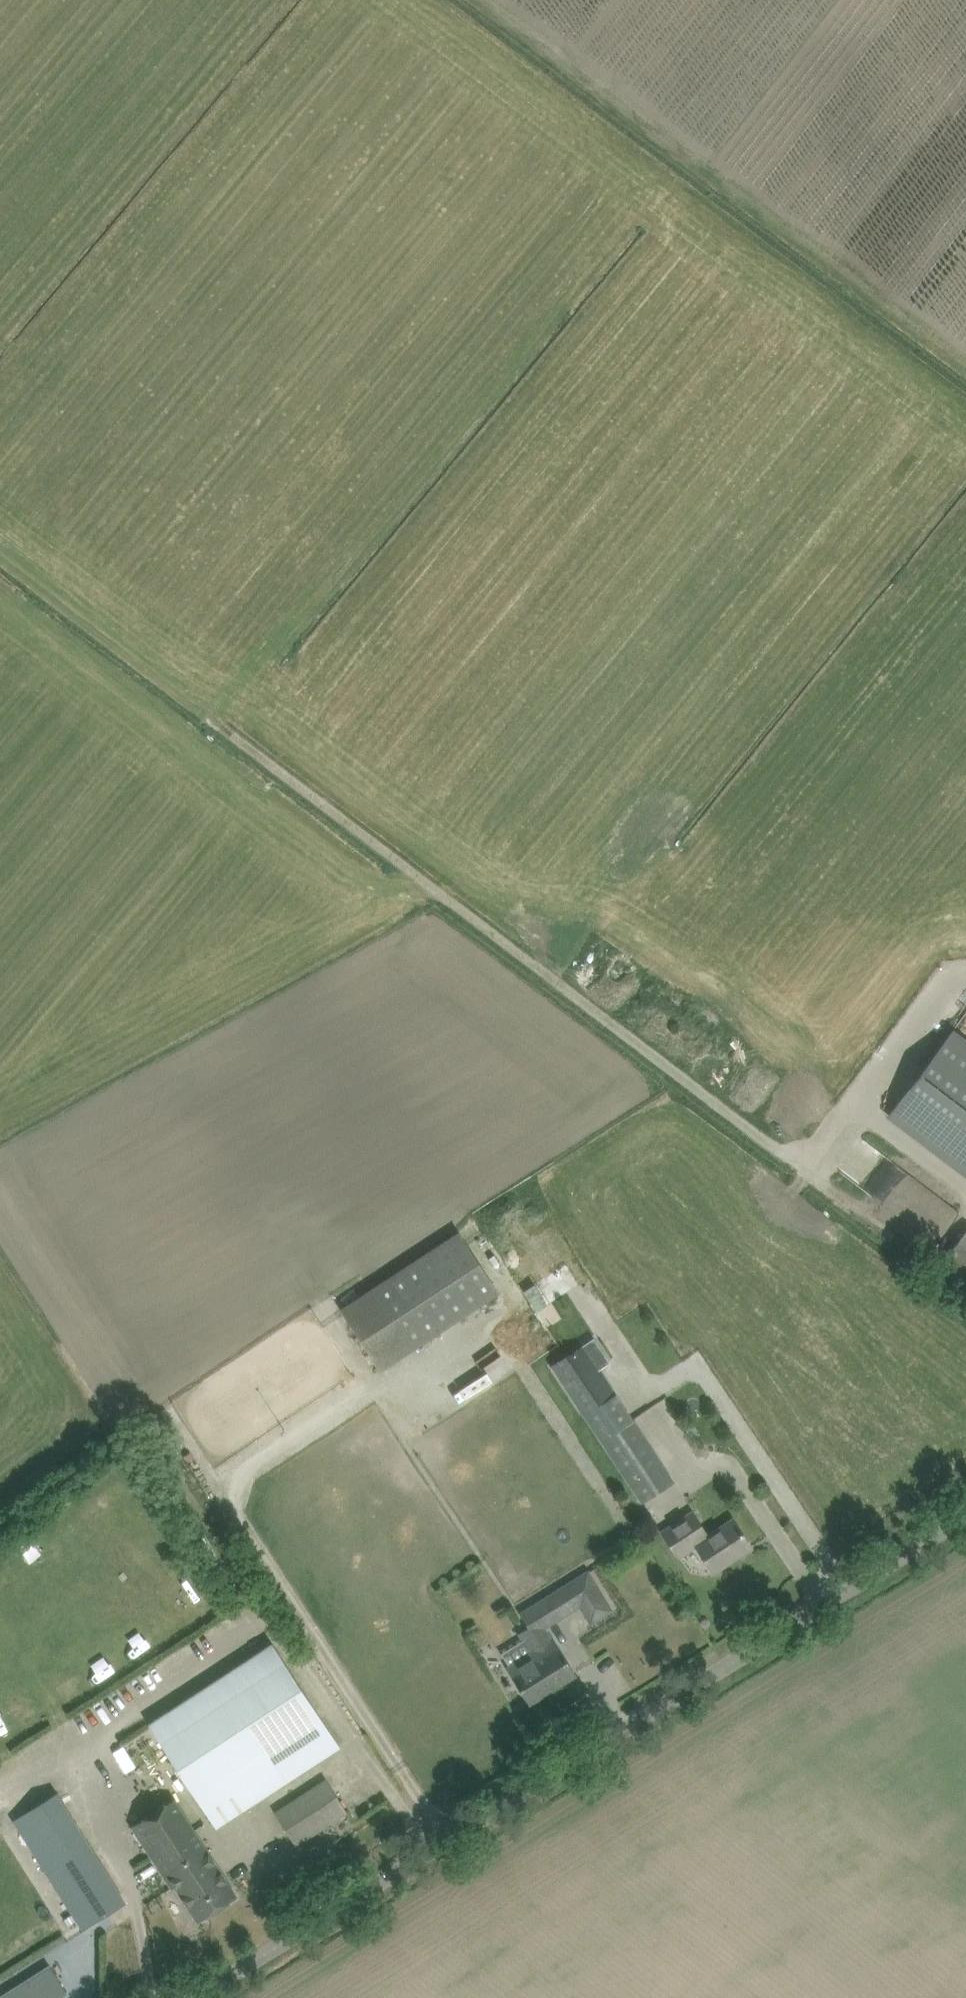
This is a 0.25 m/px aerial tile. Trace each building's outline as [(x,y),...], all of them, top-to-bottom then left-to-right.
[(951,1032),(889,1114),(965,1172),(965,1044),(951,1032)] [(965,1287),(965,1229),(938,1265),(965,1287)] [(341,1309),(380,1369),(498,1293),(458,1233),(341,1309)] [(498,1253),(488,1260),(505,1284),(515,1277),(498,1253)] [(599,1369),(583,1346),(553,1366),(568,1389),(599,1369)] [(660,1461),(615,1395),(585,1414),(642,1501),(666,1486),(653,1465),(660,1461)] [(662,1532),(679,1557),(696,1545),(714,1572),(751,1547),(733,1520),(708,1536),(692,1512),(662,1532)] [(631,1536),(618,1544),(623,1551),(635,1543),(631,1536)] [(528,1652),(515,1660),(538,1697),(574,1674),(553,1640),(552,1641),(544,1627),(580,1605),(584,1610),(604,1597),(586,1569),(519,1611),(531,1631),(521,1638),(528,1652)] [(246,1808),(339,1746),(271,1643),(147,1725),(211,1820),(212,1819),(207,1811),(236,1792),(246,1808)] [(277,1812),(297,1843),(345,1812),(326,1781),(277,1812)] [(13,1820),(72,1913),(83,1930),(126,1903),(56,1793),(13,1820)] [(172,1888),(175,1886),(198,1921),(237,1896),(174,1799),(132,1826),(172,1888)] [(49,1966),(0,1997),(58,1997),(66,1993),(49,1966)]
